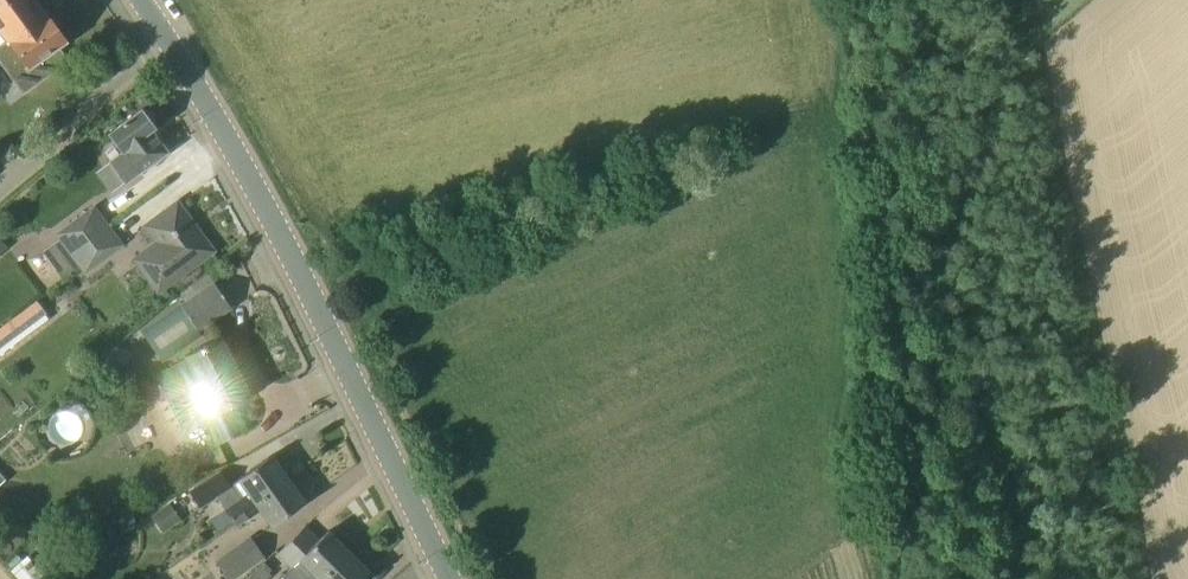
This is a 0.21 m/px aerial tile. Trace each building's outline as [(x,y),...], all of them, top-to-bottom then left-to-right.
[(47,17),(35,0),(11,0),(0,8),(0,34),(6,41),(0,45),(0,48),(3,46),(47,17)] [(65,44),(47,17),(3,46),(9,55),(2,60),(23,93),(67,64),(57,49),(65,44)] [(125,183),(149,165),(168,151),(152,130),(155,127),(153,123),(153,119),(149,113),(145,113),(142,109),(108,134),(122,152),(109,161),(125,183)] [(161,296),(214,250),(178,201),(145,228),(157,245),(136,262),(161,296)] [(61,241),(71,253),(108,226),(97,211),(60,239),(61,241)] [(122,246),(108,226),(71,253),(81,267),(86,273),(122,246)] [(233,308),(214,280),(208,273),(180,292),(186,301),(181,304),(183,308),(151,339),(169,358),(199,329),(231,308),(231,309),(233,308)] [(60,304),(49,290),(19,313),(20,315),(0,330),(0,344),(2,346),(60,304)] [(247,428),(234,404),(251,396),(221,337),(185,351),(186,354),(188,358),(155,373),(182,428),(204,417),(217,442),(247,428)] [(289,479),(287,476),(272,455),(238,479),(230,485),(220,469),(189,490),(200,507),(217,496),(233,518),(244,511),(256,503),(289,479)] [(305,502),(289,479),(256,503),(271,524),(305,502)] [(169,503),(152,515),(163,531),(181,519),(169,503)] [(233,518),(233,519),(234,521),(236,523),(237,526),(249,518),(244,511),(233,518)] [(305,526),(278,553),(291,565),(283,576),(286,578),(316,578),(347,549),(328,530),(319,539),(305,526)] [(265,557),(251,537),(216,561),(229,578),(233,578),(265,557)] [(370,571),(347,549),(316,578),(361,578),(370,571)]
